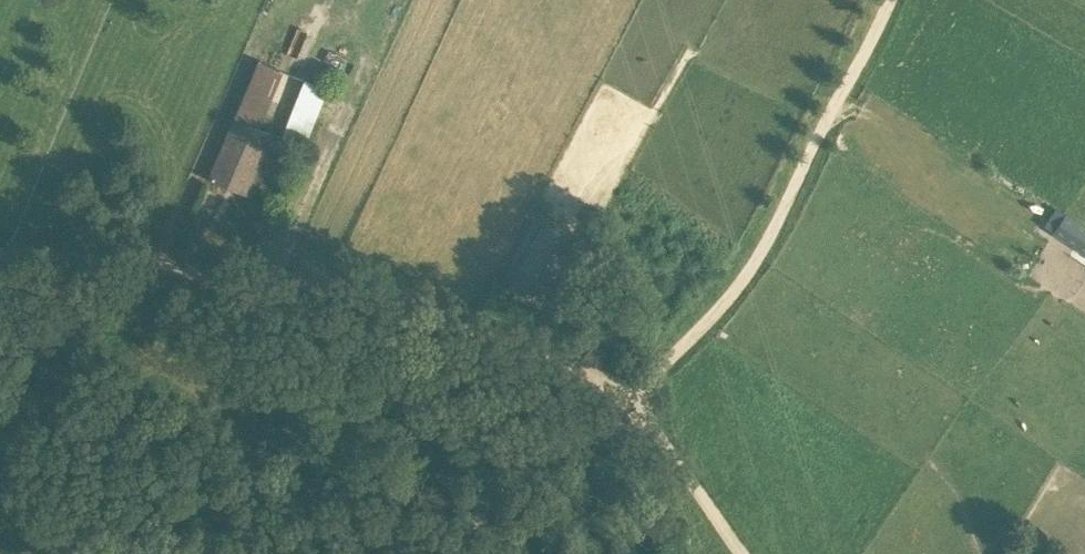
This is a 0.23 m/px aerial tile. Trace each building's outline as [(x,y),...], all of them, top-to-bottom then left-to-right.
[(244,194),(267,133),(233,120),(209,181),(244,194)] [(1067,212),(1056,232),(1084,247),(1084,221),(1067,212)]
